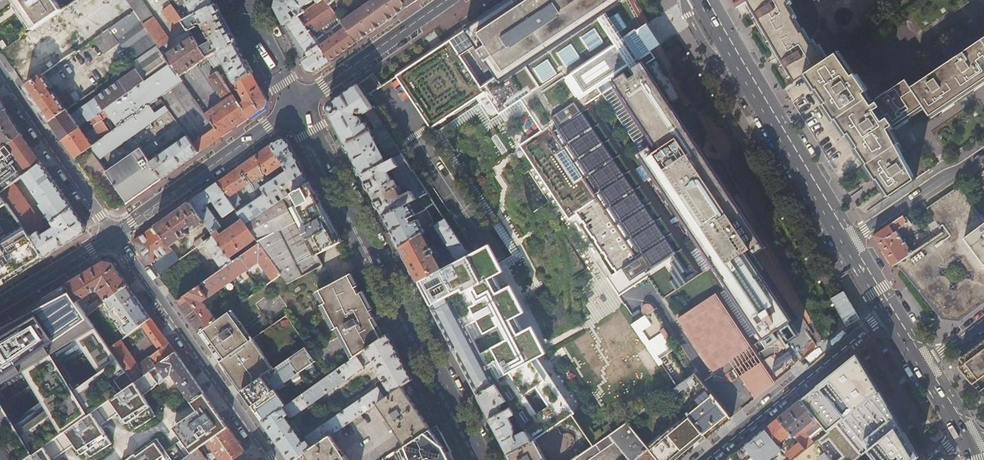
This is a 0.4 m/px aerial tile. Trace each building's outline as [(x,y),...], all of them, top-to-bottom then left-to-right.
[(56,0),(14,0),(34,29),(60,11),(62,10),(56,0)] [(135,11),(159,45),(160,48),(171,40),(154,16),(153,17),(143,3),(144,0),(127,0),(135,11)] [(214,0),(188,0),(192,8),(184,12),(180,14),(184,20),(216,3),(214,0)] [(287,0),(276,0),(274,7),(283,24),(297,15),(287,0)] [(297,15),(298,16),(305,11),(303,7),(309,3),(309,4),(312,2),(311,1),(313,0),(287,0),(297,15)] [(338,17),(327,0),(321,0),(318,2),(305,11),(298,16),(317,43),(326,36),(321,29),(338,17)] [(338,17),(346,28),(356,43),(406,7),(401,0),(371,0),(364,5),(361,0),(327,0),(338,17)] [(788,324),(793,320),(748,251),(763,241),(678,112),(677,109),(691,99),(665,51),(637,0),(507,0),(468,26),(464,29),(479,51),(485,47),(487,49),(482,52),(482,53),(482,55),(483,57),(484,57),(486,57),(490,55),(492,57),(485,61),(497,78),(482,87),(486,93),(493,88),(508,110),(529,95),(549,126),(528,140),(577,215),(616,273),(608,277),(620,295),(649,276),(664,298),(704,271),(694,255),(701,250),(726,288),(722,291),(721,289),(678,318),(713,371),(757,342),(752,335),(756,332),(762,342),(779,330),(796,355),(805,349),(788,324)] [(793,18),(786,5),(789,4),(787,0),(748,0),(747,0),(790,74),(794,71),(799,79),(807,74),(826,61),(819,49),(816,51),(813,44),(810,46),(802,33),(800,35),(792,19),(793,18)] [(189,28),(184,20),(180,14),(174,6),(172,3),(163,10),(180,34),(189,28)] [(174,6),(180,14),(184,12),(180,3),(174,6)] [(236,42),(216,3),(184,20),(189,28),(194,36),(208,56),(236,42)] [(159,45),(135,11),(93,39),(103,53),(118,42),(134,63),(159,45)] [(319,46),(317,43),(298,16),(297,15),(283,24),(292,41),(297,38),(307,52),(308,55),(302,59),(307,70),(314,72),(329,61),(319,46)] [(329,61),(356,43),(346,28),(319,46),(329,61)] [(26,34),(22,37),(28,45),(32,42),(26,34)] [(180,76),(208,56),(194,36),(183,44),(184,47),(180,50),(178,47),(166,56),(171,63),(180,76)] [(826,61),(807,74),(815,85),(813,87),(856,151),(859,149),(869,164),(867,165),(878,181),(880,180),(890,197),(915,180),(899,147),(898,146),(890,131),(925,108),(927,110),(931,116),(983,79),(983,38),(968,48),(963,51),(911,86),(910,86),(905,78),(872,100),(855,75),(851,77),(836,54),(826,61)] [(486,93),(482,87),(450,40),(396,76),(431,129),(475,100),(486,93)] [(252,73),(236,42),(208,56),(215,67),(224,62),(231,75),(226,78),(224,73),(221,75),(228,86),(252,73)] [(166,56),(160,48),(159,45),(134,63),(137,68),(72,115),(68,109),(51,122),(63,140),(92,120),(99,114),(106,110),(112,105),(110,103),(112,101),(114,104),(130,93),(127,89),(133,85),(135,89),(171,63),(166,56)] [(184,81),(180,76),(171,63),(135,89),(130,93),(114,104),(112,105),(106,110),(118,127),(125,122),(161,97),(184,81)] [(249,117),(228,86),(221,75),(218,71),(210,77),(226,101),(213,110),(201,93),(204,90),(194,76),(184,82),(191,91),(222,136),(249,117)] [(45,73),(26,86),(51,122),(68,109),(77,103),(69,91),(59,98),(56,92),(58,91),(45,73)] [(261,89),(252,73),(228,86),(249,117),(265,107),(266,99),(261,89)] [(373,74),(359,84),(367,97),(382,86),(373,74)] [(931,116),(932,119),(983,84),(983,79),(931,116)] [(331,104),(329,111),(342,136),(346,144),(384,125),(358,85),(331,104)] [(200,152),(222,136),(191,91),(168,107),(185,131),(200,152)] [(168,107),(161,97),(125,122),(148,156),(185,131),(168,107)] [(693,102),(691,99),(677,109),(678,112),(693,102)] [(898,146),(899,147),(902,146),(895,132),(927,110),(925,108),(890,131),(898,146)] [(7,110),(0,115),(0,151),(22,134),(7,110)] [(99,114),(92,120),(93,122),(96,125),(103,120),(99,114)] [(92,120),(63,140),(76,158),(98,142),(95,138),(92,140),(91,143),(83,130),(84,129),(85,131),(92,126),(90,124),(93,122),(92,120)] [(103,139),(112,132),(110,130),(106,123),(103,120),(96,125),(95,126),(103,139)] [(98,142),(76,158),(94,184),(108,173),(107,172),(141,148),(148,157),(148,156),(125,122),(118,127),(119,127),(112,132),(103,139),(98,142)] [(384,125),(346,144),(363,175),(387,163),(378,146),(381,145),(390,161),(403,154),(384,125)] [(200,152),(185,131),(148,156),(148,157),(163,178),(200,152)] [(9,204),(2,194),(15,184),(24,176),(42,163),(22,134),(0,151),(0,209),(9,204)] [(309,181),(307,176),(310,174),(308,170),(300,156),(295,146),(292,148),(288,140),(280,138),(271,144),(283,163),(288,170),(299,188),(309,181)] [(156,152),(159,156),(176,145),(174,142),(169,146),(167,144),(156,152)] [(238,168),(253,189),(258,185),(254,179),(263,173),(265,176),(278,167),(283,163),(271,144),(238,168)] [(119,209),(163,178),(148,157),(141,148),(107,172),(108,173),(94,184),(111,208),(119,209)] [(384,216),(429,194),(403,154),(390,161),(387,163),(363,175),(384,216)] [(74,208),(42,163),(24,176),(42,202),(39,204),(41,208),(43,207),(49,215),(54,222),(74,208)] [(283,163),(278,167),(284,173),(288,170),(283,163)] [(217,183),(234,206),(242,200),(236,192),(246,185),(251,192),(254,190),(253,189),(238,168),(217,183)] [(263,190),(266,193),(274,205),(280,201),(276,196),(279,194),(283,199),(290,194),(287,189),(290,187),(293,192),(299,188),(288,170),(284,173),(262,187),(261,186),(254,191),(257,195),(263,190)] [(42,202),(24,176),(15,184),(35,212),(41,208),(39,204),(42,202)] [(283,199),(280,201),(274,205),(262,212),(257,215),(246,223),(257,238),(260,243),(282,273),(289,283),(319,267),(314,256),(341,241),(309,181),(299,188),(293,192),(290,194),(283,199)] [(224,216),(235,208),(234,206),(217,183),(190,201),(205,222),(211,230),(214,235),(230,257),(257,238),(246,223),(243,218),(221,233),(218,229),(222,226),(206,204),(212,200),(224,216)] [(15,184),(2,194),(9,204),(25,226),(32,237),(39,232),(46,227),(41,220),(35,212),(15,184)] [(942,234),(977,211),(959,186),(926,208),(934,221),(942,234)] [(238,212),(243,218),(246,223),(257,215),(255,211),(259,208),(262,212),(274,205),(266,193),(238,212)] [(384,216),(400,247),(423,232),(425,231),(419,220),(415,222),(414,221),(412,219),(412,218),(414,217),(415,218),(418,217),(417,215),(427,209),(435,224),(445,218),(429,194),(384,216)] [(205,222),(190,201),(134,241),(150,263),(165,253),(167,255),(169,253),(168,251),(172,248),(170,246),(188,233),(186,229),(188,228),(190,230),(193,228),(193,227),(195,225),(197,227),(203,223),(204,224),(205,222)] [(86,225),(74,208),(54,222),(53,222),(55,226),(55,229),(50,228),(49,229),(48,231),(42,235),(39,232),(32,237),(44,257),(85,233),(86,225)] [(977,211),(942,234),(936,238),(917,251),(911,254),(910,255),(917,267),(918,267),(932,286),(922,294),(943,320),(948,316),(954,316),(958,321),(961,321),(983,304),(983,220),(977,211)] [(53,222),(54,222),(49,215),(41,220),(46,227),(53,222)] [(904,215),(874,235),(893,266),(897,264),(910,255),(911,254),(917,251),(914,247),(909,250),(898,230),(909,223),(906,217),(904,215)] [(434,225),(458,261),(469,256),(445,218),(435,224),(434,225)] [(936,238),(942,234),(934,221),(928,225),(936,238)] [(44,257),(32,237),(25,226),(0,241),(0,284),(44,257)] [(204,242),(214,235),(211,230),(201,237),(194,243),(197,247),(204,242)] [(400,247),(418,282),(442,269),(436,258),(440,255),(435,247),(432,249),(423,232),(400,247)] [(233,261),(230,257),(214,235),(204,242),(223,269),(233,261)] [(282,273),(260,243),(233,261),(223,269),(212,276),(177,301),(200,332),(217,320),(204,300),(260,261),(273,279),(282,273)] [(174,251),(153,266),(159,275),(180,259),(174,251)] [(418,282),(432,307),(451,298),(497,385),(512,407),(534,440),(574,414),(524,337),(479,251),(469,256),(458,261),(442,269),(418,282)] [(897,264),(922,294),(932,286),(918,267),(917,267),(910,255),(897,264)] [(106,301),(128,285),(112,262),(105,261),(66,285),(78,302),(81,300),(94,292),(95,293),(98,290),(106,301)] [(353,273),(349,275),(356,287),(360,285),(353,273)] [(354,358),(383,338),(372,319),(375,318),(372,311),(362,293),(360,294),(356,287),(349,275),(320,291),(326,303),(324,305),(337,329),(339,328),(354,358)] [(110,348),(92,322),(87,315),(80,305),(78,302),(66,285),(0,325),(0,388),(24,372),(50,409),(22,430),(0,395),(0,440),(13,459),(25,459),(134,383),(133,382),(115,356),(110,348)] [(143,326),(152,319),(128,285),(106,301),(111,308),(108,310),(115,320),(118,318),(129,335),(137,329),(139,328),(143,326)] [(317,293),(323,305),(324,305),(326,303),(320,291),(317,293)] [(362,293),(372,311),(376,309),(366,291),(362,293)] [(497,385),(451,298),(432,307),(478,396),(497,385)] [(80,305),(87,315),(101,305),(97,300),(88,306),(86,302),(83,303),(80,305)] [(663,362),(679,385),(689,378),(671,352),(674,351),(667,340),(669,339),(663,329),(667,327),(653,306),(651,305),(649,304),(647,304),(645,305),(643,306),(642,308),(642,310),(643,312),(645,316),(636,322),(633,324),(660,365),(663,362)] [(334,331),(336,329),(337,329),(324,305),(323,305),(321,306),(334,331)] [(251,340),(253,338),(233,309),(230,310),(251,340)] [(229,311),(217,320),(200,332),(220,361),(251,340),(230,310),(229,311)] [(383,338),(385,336),(375,318),(372,319),(383,338)] [(134,383),(149,372),(176,353),(152,319),(143,326),(147,332),(155,343),(160,350),(139,365),(122,340),(110,348),(115,356),(133,382),(134,383)] [(336,329),(352,359),(354,358),(339,328),(337,329),(336,329)] [(154,344),(155,343),(147,332),(146,333),(154,344)] [(354,419),(361,414),(378,403),(414,379),(390,333),(385,336),(383,338),(354,358),(352,359),(329,375),(283,408),(263,422),(290,459),(294,459),(331,435),(354,419)] [(274,369),(253,338),(251,340),(220,361),(242,391),(274,369)] [(959,358),(958,367),(973,386),(983,377),(983,340),(959,358)] [(313,363),(316,361),(306,346),(274,369),(242,391),(263,422),(283,408),(269,387),(273,385),(276,389),(295,376),(300,373),(308,367),(313,363)] [(149,372),(158,384),(159,384),(172,375),(187,396),(184,397),(186,400),(187,400),(189,399),(191,402),(204,393),(176,353),(149,372)] [(801,400),(816,417),(820,423),(828,431),(824,434),(839,451),(830,457),(832,459),(856,459),(868,450),(876,459),(915,459),(933,445),(908,415),(864,360),(858,353),(801,400)] [(755,398),(777,380),(764,359),(739,375),(755,398)] [(158,384),(149,372),(134,383),(25,459),(53,459),(52,457),(74,442),(83,454),(88,451),(91,457),(112,444),(99,423),(118,409),(128,423),(131,421),(137,429),(149,421),(147,417),(155,413),(142,392),(154,383),(156,386),(158,384)] [(717,429),(731,418),(713,395),(696,374),(689,378),(679,385),(677,386),(670,391),(689,417),(702,433),(706,438),(717,429)] [(437,424),(414,379),(378,403),(406,444),(410,442),(437,424)] [(490,418),(512,407),(497,385),(478,396),(490,418)] [(198,449),(207,443),(229,428),(204,393),(191,402),(198,411),(174,428),(182,439),(167,451),(158,438),(127,459),(183,459),(198,449)] [(816,417),(801,400),(792,407),(779,417),(791,432),(794,435),(816,417)] [(509,454),(534,440),(512,407),(490,418),(509,454)] [(365,419),(361,414),(354,419),(358,424),(365,419)] [(702,433),(689,417),(649,449),(658,459),(669,459),(702,433)] [(791,432),(779,417),(774,422),(766,428),(780,446),(783,443),(781,441),(791,432)] [(649,449),(627,421),(593,444),(571,459),(590,459),(615,443),(629,459),(658,459),(649,449)] [(824,434),(828,431),(820,423),(817,425),(824,434)] [(437,424),(410,442),(406,444),(395,452),(400,459),(456,459),(437,424)] [(229,428),(207,443),(220,459),(219,459),(234,459),(245,452),(229,428)] [(782,449),(780,446),(766,428),(726,459),(769,459),(782,449)] [(294,459),(347,459),(331,435),(294,459)] [(536,440),(534,441),(534,440),(509,454),(512,459),(546,459),(536,440)] [(799,441),(788,451),(786,452),(786,453),(792,459),(793,459),(806,449),(799,441)] [(816,452),(821,459),(832,459),(830,457),(828,454),(822,446),(816,452)] [(198,449),(183,459),(205,459),(198,449)]
